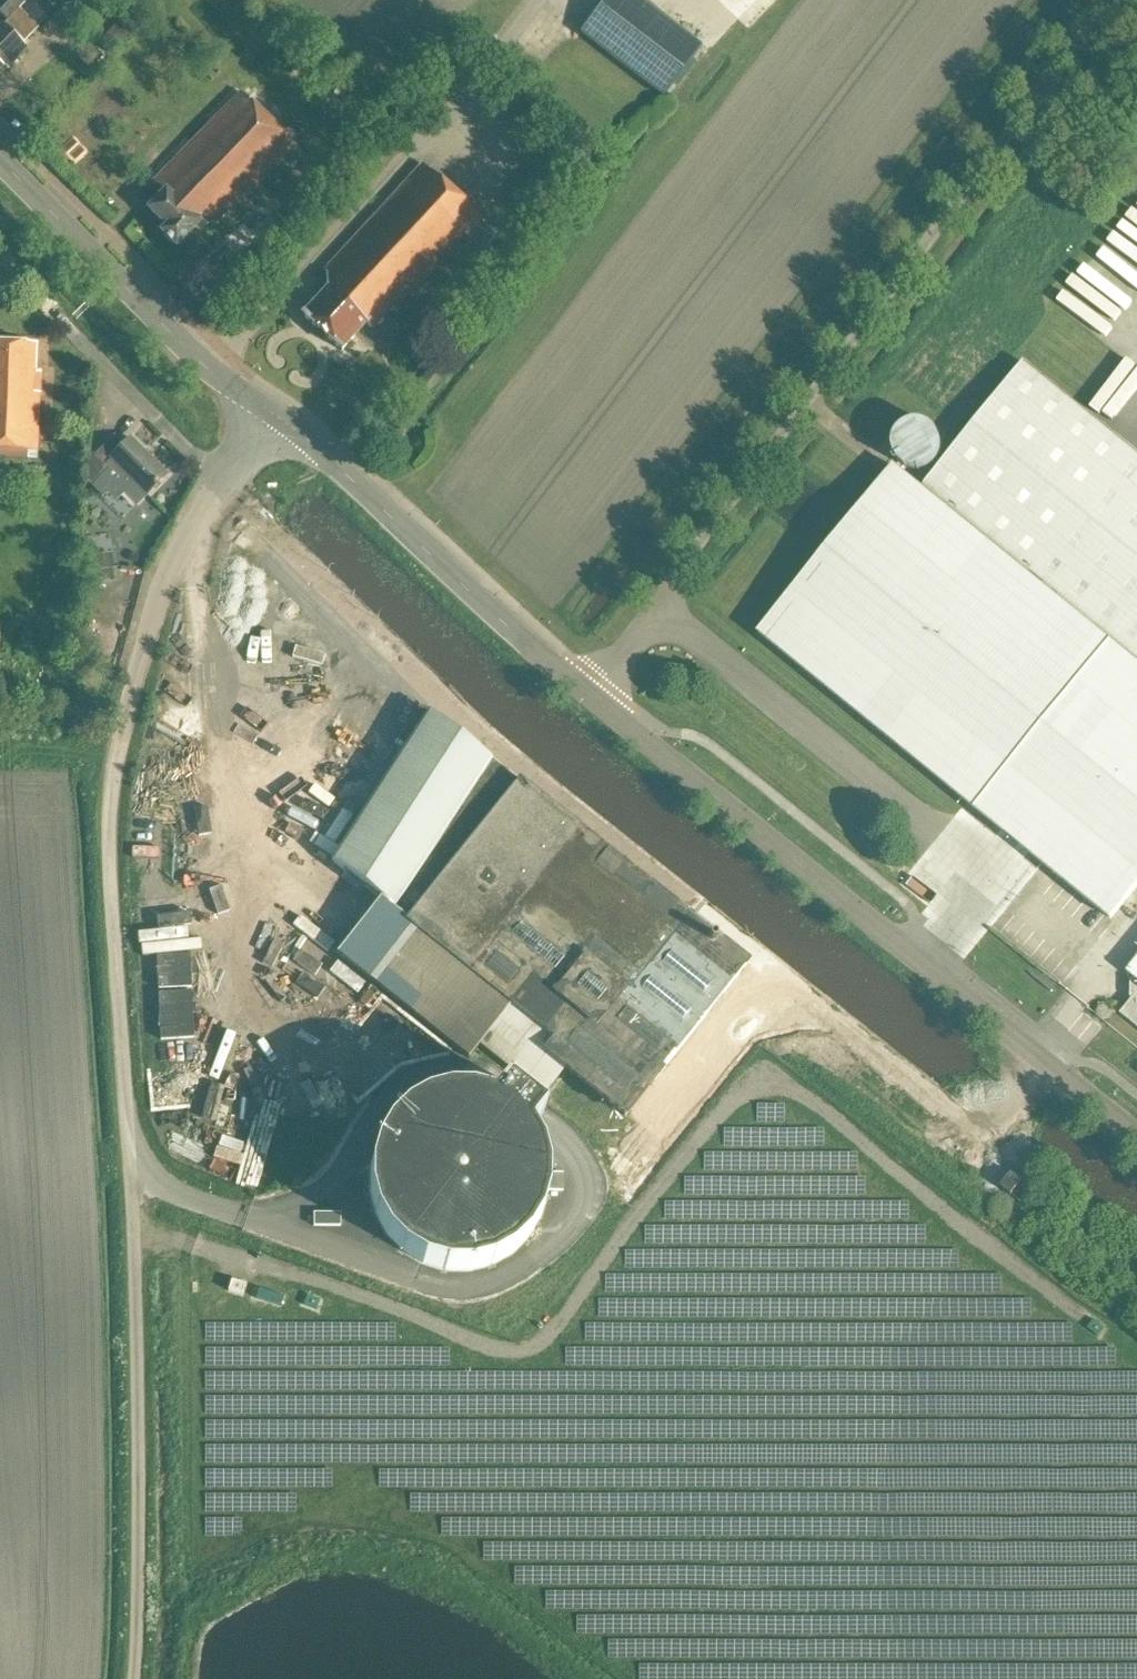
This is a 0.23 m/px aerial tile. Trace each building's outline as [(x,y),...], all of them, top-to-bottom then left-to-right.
[(0,31),(0,72),(4,68),(7,71),(27,51),(22,47),(38,31),(39,29),(20,10),(24,6),(19,0),(13,0),(0,13),(0,16),(7,23),(0,31)] [(701,46),(640,0),(605,0),(579,35),(661,98),(701,46)] [(156,230),(176,249),(200,224),(205,229),(209,225),(214,229),(227,216),(228,217),(296,148),(241,95),(153,184),(165,195),(148,212),(162,225),(156,230)] [(326,294),(302,318),(341,353),(365,327),(372,333),(391,312),(394,314),(481,220),(424,167),(326,273),(326,294)] [(1104,330),(1114,318),(1122,324),(1136,305),(1136,228),(1123,217),(1061,297),(1104,330)] [(497,240),(479,223),(463,241),(481,257),(497,240)] [(0,345),(0,452),(37,453),(40,375),(35,375),(36,346),(0,345)] [(759,636),(1111,921),(1136,889),(1136,457),(1024,365),(924,490),(894,469),(759,636)] [(943,460),(945,451),(943,443),(940,437),(937,434),(933,430),(928,428),(923,427),(918,427),(914,427),(909,430),(905,432),(901,436),(897,443),(896,447),(896,452),(897,457),(898,462),(903,468),(907,472),(912,474),(921,475),(927,474),(932,472),(939,467),(943,460)] [(166,477),(130,441),(124,447),(114,437),(95,457),(93,455),(89,460),(85,484),(101,500),(116,485),(137,506),(166,477)] [(113,571),(111,557),(93,559),(95,573),(113,571)] [(748,964),(429,714),(334,864),(382,900),(335,955),(468,1061),(480,1047),(544,1097),(564,1071),(626,1119),(748,964)] [(1127,974),(1136,982),(1136,962),(1127,974)] [(1122,1016),(1136,1028),(1136,997),(1122,1016)] [(544,1113),(507,1084),(494,1101),(471,1095),(449,1095),(427,1100),(405,1113),(387,1130),(378,1146),(370,1170),(370,1193),(376,1217),(388,1238),(404,1254),(422,1265),(443,1271),(470,1272),(490,1267),(513,1254),(529,1238),(540,1220),(546,1193),(563,1193),(563,1175),(547,1176),(540,1150),(529,1131),(544,1113)] [(1031,1213),(1042,1199),(1013,1176),(1002,1190),(1031,1213)] [(314,1227),(340,1227),(341,1214),(314,1214),(314,1227)] [(242,1298),(245,1286),(231,1282),(228,1293),(242,1298)]
